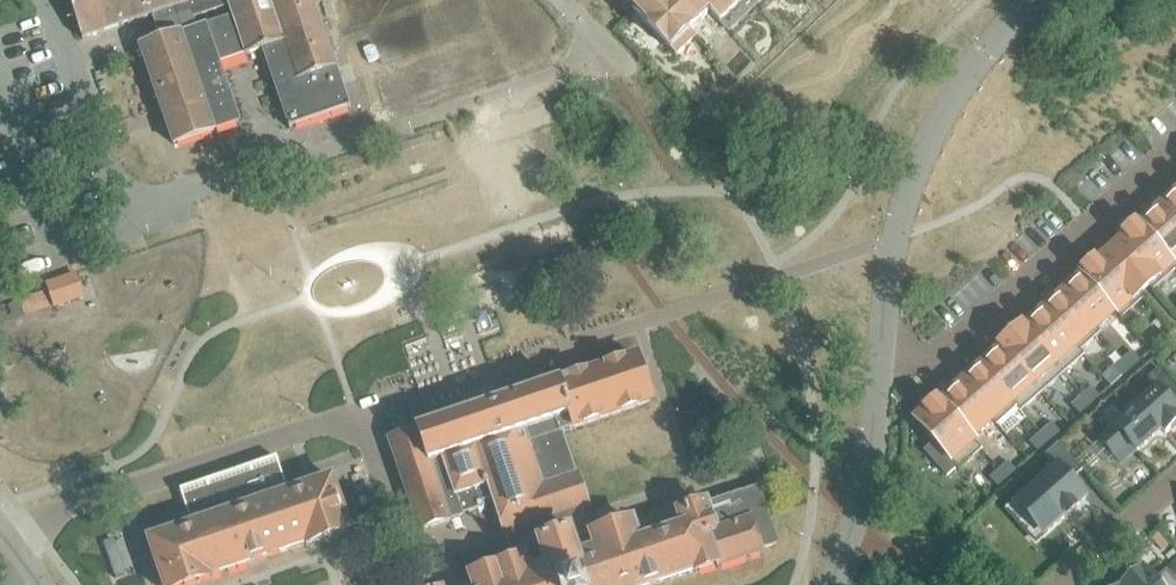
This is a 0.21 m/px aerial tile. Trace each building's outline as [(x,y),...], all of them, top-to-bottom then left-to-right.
[(83,40),(152,16),(159,36),(195,23),(193,19),(226,8),(223,0),(69,0),(83,40)] [(288,128),(350,107),(313,0),(225,0),(231,16),(207,24),(206,23),(182,32),(182,31),(139,45),(173,146),(216,131),(216,130),(238,122),(218,64),(244,55),(244,56),(261,50),(288,128)] [(631,9),(630,10),(671,53),(674,50),(676,52),(692,37),(689,33),(710,13),(720,23),(744,0),(623,0),(631,9)] [(1157,208),(1175,230),(1175,189),(1175,188),(1166,197),(1167,198),(1157,208)] [(1175,271),(1175,230),(1157,208),(1137,225),(1135,223),(1134,224),(1175,271)] [(1174,271),(1175,273),(1175,271),(1134,224),(1121,235),(1123,238),(1113,246),(1152,290),(1174,271)] [(1096,262),(1093,260),(1081,271),(1116,311),(1115,312),(1121,318),(1144,297),(1105,254),(1096,262)] [(1080,272),(1082,274),(1062,292),(1099,333),(1100,333),(1097,328),(1115,312),(1116,311),(1081,271),(1080,272)] [(75,274),(46,284),(54,307),(83,297),(75,274)] [(1084,355),(1080,351),(1099,333),(1062,292),(1042,310),(1083,356),(1084,355)] [(1022,328),(1062,374),(1083,356),(1042,310),(1040,309),(1031,317),(1032,318),(1022,328)] [(998,345),(1041,393),(1062,374),(1022,328),(1021,328),(1019,326),(1019,327),(1017,325),(1008,333),(1009,335),(998,345)] [(1160,343),(1152,334),(1143,342),(1151,351),(1160,343)] [(989,356),(988,355),(979,363),(980,365),(1021,411),(1041,393),(998,345),(997,346),(999,348),(989,356)] [(1130,369),(1139,361),(1131,352),(1123,359),(1130,369)] [(757,487),(741,492),(677,513),(678,515),(669,518),(666,511),(632,522),(592,535),(590,530),(588,531),(581,510),(588,507),(562,432),(650,401),(635,356),(546,386),(541,372),(496,387),(501,401),(467,412),(462,399),(425,411),(430,426),(389,440),(418,529),(461,515),(461,514),(483,507),(482,502),(491,499),(503,536),(505,535),(510,553),(535,545),(538,555),(523,560),(523,559),(469,577),(471,584),(657,584),(716,565),(717,568),(761,553),(760,549),(777,544),(757,487)] [(1122,376),(1130,369),(1123,359),(1114,367),(1122,376)] [(959,383),(997,425),(1016,407),(1020,412),(1021,411),(980,365),(959,383)] [(1166,397),(1108,448),(1123,466),(1138,453),(1144,461),(1170,438),(1174,444),(1175,442),(1175,382),(1170,375),(1156,387),(1166,397)] [(939,401),(938,402),(971,439),(972,439),(992,421),(996,425),(997,425),(959,383),(939,401)] [(1091,388),(1081,397),(1089,406),(1099,397),(1091,388)] [(1081,397),(1071,406),(1079,415),(1089,406),(1081,397)] [(972,439),(971,439),(938,402),(939,401),(937,399),(936,400),(935,400),(923,410),(926,413),(916,422),(959,470),(982,449),(972,439)] [(1040,433),(1048,442),(1059,432),(1051,423),(1040,433)] [(1048,442),(1040,433),(1029,443),(1037,452),(1048,442)] [(1036,541),(1084,499),(1069,481),(1081,471),(1057,444),(1043,456),(1053,466),(1006,508),(1036,541)] [(212,578),(212,576),(303,545),(303,547),(350,532),(331,476),(303,485),(300,475),(284,480),(276,458),(179,490),(191,526),(148,540),(164,584),(192,584),(212,578)] [(1007,462),(998,470),(1006,479),(1015,471),(1007,462)] [(997,487),(1006,479),(998,470),(989,478),(997,487)] [(1172,578),(1166,570),(1153,581),(1142,569),(1139,571),(1123,584),(1175,584),(1175,574),(1172,578)]
